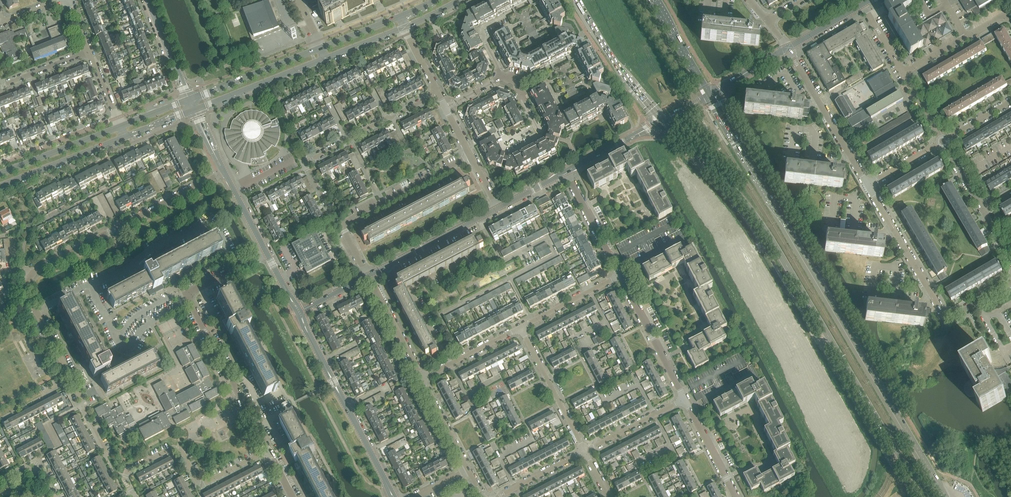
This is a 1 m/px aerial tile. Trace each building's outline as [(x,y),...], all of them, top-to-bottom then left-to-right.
[(9,10),(18,6),(15,0),(5,0),(9,10)] [(252,41),(284,29),(273,0),(264,0),(240,9),(252,41)] [(318,7),(319,7),(322,13),(329,9),(327,5),(332,3),(331,2),(334,0),(336,4),(337,5),(342,3),(348,0),(315,0),(318,7)] [(318,7),(321,13),(328,26),(335,23),(336,23),(342,20),(348,16),(366,7),(374,3),(375,4),(381,1),(381,0),(348,0),(342,3),(337,5),(336,4),(334,0),(331,2),(332,3),(327,5),(329,9),(322,13),(319,7),(318,7)] [(490,2),(490,1),(487,2),(487,3),(483,5),(474,10),(474,9),(471,11),(466,14),(469,18),(468,20),(466,19),(466,20),(465,20),(464,24),(464,25),(465,25),(464,27),(463,28),(462,31),(462,32),(464,33),(463,35),(460,36),(463,41),(464,43),(469,53),(479,48),(483,46),(478,36),(479,36),(478,33),(476,34),(475,34),(473,30),(472,29),(473,28),(473,27),(474,28),(476,27),(476,28),(479,26),(478,25),(481,24),(481,25),(491,20),(495,18),(495,16),(497,15),(498,17),(507,12),(524,3),(527,1),(530,0),(493,0),(490,2)] [(538,3),(550,25),(553,24),(554,25),(554,26),(561,28),(560,29),(558,28),(555,30),(559,38),(560,37),(561,38),(561,37),(562,36),(576,40),(577,37),(577,35),(577,34),(576,34),(574,30),(574,29),(573,29),(571,25),(560,22),(561,20),(565,18),(563,13),(562,9),(561,10),(556,0),(537,0),(538,3)] [(889,15),(890,16),(891,17),(895,15),(900,12),(912,5),(908,0),(892,0),(883,5),(887,11),(889,15)] [(124,12),(127,11),(135,7),(132,2),(120,7),(120,8),(122,7),(124,12)] [(92,5),(85,8),(87,13),(95,10),(93,6),(98,4),(97,3),(92,5)] [(124,18),(137,13),(135,7),(127,11),(129,15),(124,17),(124,18)] [(95,10),(87,13),(89,19),(102,14),(101,13),(96,14),(95,10)] [(903,19),(901,14),(900,12),(895,15),(891,17),(890,16),(889,17),(891,20),(890,21),(890,22),(887,23),(905,53),(907,52),(908,51),(911,55),(922,49),(912,32),(904,18),(903,19)] [(131,22),(139,19),(137,13),(124,18),(125,20),(130,18),(131,22)] [(92,25),(99,21),(102,20),(100,16),(102,15),(102,14),(89,19),(92,25)] [(924,25),(915,30),(919,38),(920,38),(925,47),(934,42),(942,37),(951,32),(941,15),(932,20),(924,25)] [(129,29),(142,24),(139,19),(131,22),(133,26),(128,28),(129,29)] [(99,21),(92,25),(94,30),(106,25),(105,24),(104,25),(102,20),(99,21)] [(136,33),(142,31),(144,30),(142,24),(129,29),(130,31),(134,29),(136,33)] [(862,31),(859,25),(858,25),(858,24),(856,25),(823,44),(829,54),(854,40),(855,40),(856,42),(856,43),(872,70),(873,72),(874,71),(883,66),(881,63),(882,62),(882,61),(880,57),(875,50),(876,50),(873,46),(869,39),(866,34),(865,33),(864,33),(863,34),(862,31)] [(96,36),(98,35),(104,33),(102,29),(107,27),(106,25),(94,30),(96,36)] [(702,25),(702,31),(701,40),(759,46),(760,32),(752,31),(752,27),(749,27),(748,31),(702,25)] [(65,37),(64,38),(60,27),(53,30),(53,28),(50,29),(51,31),(48,31),(49,32),(53,42),(36,49),(35,46),(33,47),(33,48),(33,50),(31,51),(31,50),(30,50),(34,61),(35,61),(34,60),(69,47),(65,37)] [(22,59),(21,56),(19,56),(14,43),(14,44),(12,40),(24,35),(25,39),(29,37),(26,29),(11,35),(11,33),(10,30),(0,34),(0,48),(1,48),(3,53),(5,52),(8,61),(10,60),(12,65),(23,60),(23,59),(22,59)] [(577,44),(576,43),(575,43),(576,42),(575,42),(571,41),(570,41),(570,43),(568,42),(566,39),(562,41),(561,39),(555,42),(556,44),(554,45),(553,44),(547,48),(546,49),(545,47),(540,50),(541,51),(539,52),(537,53),(531,57),(530,56),(527,58),(526,58),(526,57),(524,56),(523,57),(520,56),(521,55),(515,42),(514,42),(515,41),(514,38),(513,39),(512,39),(512,38),(508,30),(504,32),(503,31),(500,33),(499,34),(494,37),(494,39),(497,46),(499,46),(499,47),(499,46),(500,49),(500,51),(503,57),(505,58),(505,60),(508,67),(510,67),(515,65),(515,66),(515,67),(519,68),(519,69),(522,70),(522,69),(523,69),(523,70),(526,71),(527,71),(527,70),(529,71),(531,75),(571,54),(571,53),(573,52),(574,52),(575,52),(574,53),(575,55),(577,60),(585,76),(588,81),(589,80),(589,81),(592,80),(592,81),(592,82),(599,84),(599,85),(596,84),(593,86),(597,94),(599,93),(599,94),(600,93),(599,93),(600,92),(601,92),(604,93),(602,98),(608,100),(612,87),(611,87),(608,82),(607,82),(606,80),(598,77),(598,76),(602,74),(602,73),(602,74),(600,70),(602,68),(600,65),(599,66),(595,60),(592,53),(593,52),(592,49),(590,50),(588,46),(584,47),(582,47),(583,45),(582,44),(579,43),(578,43),(577,44)] [(1010,45),(1010,41),(1005,30),(999,33),(995,35),(997,38),(1004,50),(1010,45)] [(132,42),(144,37),(142,31),(136,33),(134,34),(136,38),(131,40),(132,42)] [(100,41),(113,36),(112,35),(108,37),(106,32),(104,33),(98,35),(100,41)] [(113,36),(100,41),(103,47),(110,44),(109,39),(113,37),(113,36)] [(139,45),(147,42),(144,37),(132,42),(132,43),(137,41),(139,45)] [(448,37),(445,38),(442,40),(445,45),(448,44),(450,48),(451,51),(457,48),(458,49),(459,49),(458,49),(453,38),(449,40),(448,37)] [(435,50),(444,53),(444,51),(450,48),(448,44),(445,45),(442,40),(437,42),(439,45),(438,45),(436,45),(435,50)] [(136,53),(149,48),(147,42),(139,45),(140,50),(136,51),(136,53)] [(968,50),(973,59),(987,51),(984,45),(982,42),(968,50)] [(110,44),(103,47),(105,52),(117,47),(117,46),(112,48),(110,44)] [(807,54),(825,86),(829,92),(845,82),(829,54),(823,44),(818,47),(816,44),(810,48),(812,51),(807,54)] [(117,47),(105,52),(107,58),(115,55),(113,50),(118,49),(117,47)] [(143,57),(151,53),(149,48),(136,53),(137,54),(141,52),(143,57)] [(393,54),(399,65),(401,64),(399,60),(403,58),(402,56),(400,54),(399,51),(398,51),(397,50),(394,52),(395,53),(393,54)] [(444,53),(435,50),(433,55),(435,56),(432,58),(435,63),(440,60),(442,62),(449,59),(446,60),(444,56),(443,54),(444,53)] [(953,59),(958,68),(973,59),(968,50),(953,59)] [(483,53),(482,54),(480,55),(479,51),(469,56),(467,57),(468,58),(469,57),(472,62),(475,61),(479,59),(480,62),(486,59),(483,53)] [(141,64),(153,59),(151,53),(143,57),(141,58),(142,62),(140,63),(141,64)] [(387,57),(392,64),(395,63),(397,66),(399,65),(393,54),(392,54),(392,53),(389,55),(387,57)] [(109,64),(122,58),(121,57),(119,58),(117,54),(115,55),(107,58),(109,64)] [(382,59),(388,71),(389,73),(391,71),(390,70),(388,66),(392,64),(387,57),(386,56),(383,57),(384,58),(382,59)] [(122,58),(109,64),(112,69),(120,66),(122,65),(120,61),(122,60),(122,58)] [(153,59),(141,64),(141,65),(146,64),(148,68),(149,68),(154,65),(156,65),(153,59)] [(376,62),(381,70),(384,69),(386,72),(388,71),(382,59),(381,60),(381,59),(378,60),(378,61),(376,62)] [(438,68),(439,68),(440,67),(442,70),(454,64),(454,63),(452,64),(449,59),(442,62),(440,60),(435,63),(438,68)] [(477,69),(486,71),(488,66),(486,66),(486,65),(488,64),(486,59),(480,62),(479,59),(475,61),(478,67),(477,69)] [(937,68),(942,77),(958,68),(953,59),(937,68)] [(371,65),(377,77),(379,76),(377,72),(381,70),(376,62),(375,63),(375,62),(372,63),(373,64),(371,65)] [(441,75),(443,78),(444,81),(450,78),(448,75),(453,73),(455,71),(452,66),(454,65),(454,64),(442,70),(444,74),(441,75)] [(80,68),(85,81),(87,81),(84,75),(89,73),(86,65),(80,68)] [(377,77),(371,65),(370,66),(369,65),(367,66),(367,67),(365,68),(369,75),(366,77),(368,80),(371,86),(373,84),(371,79),(374,77),(375,78),(377,77)] [(120,66),(112,69),(114,75),(126,70),(126,68),(121,70),(120,66)] [(74,70),(77,78),(82,76),(84,82),(85,81),(80,68),(74,70)] [(352,72),(358,83),(360,82),(358,77),(361,76),(358,69),(357,69),(356,68),(354,70),(354,71),(352,72)] [(942,77),(937,68),(923,77),(928,85),(942,77)] [(486,71),(477,69),(477,70),(471,73),(470,71),(473,77),(476,76),(479,81),(484,79),(482,76),(483,76),(485,77),(486,71)] [(68,72),(74,86),(75,85),(73,80),(77,78),(74,70),(68,72)] [(116,81),(117,80),(123,78),(127,76),(125,72),(127,71),(126,70),(114,75),(116,81)] [(347,74),(350,81),(354,80),(356,84),(358,83),(352,72),(351,72),(351,71),(348,73),(347,74)] [(463,74),(465,76),(467,81),(464,82),(467,88),(470,86),(469,83),(474,80),(476,83),(479,81),(476,76),(473,77),(470,71),(464,73),(463,72),(464,74),(463,74)] [(63,74),(66,83),(69,81),(71,87),(74,86),(68,72),(63,74)] [(847,96),(845,96),(844,97),(835,102),(853,132),(864,125),(865,127),(873,122),(871,118),(903,100),(896,88),(896,89),(893,83),(887,72),(868,83),(874,94),(878,99),(864,107),(862,109),(859,111),(859,110),(856,112),(847,96)] [(455,88),(457,79),(456,78),(453,73),(448,75),(450,78),(444,81),(447,85),(449,84),(450,85),(449,86),(455,88)] [(845,81),(848,86),(862,78),(859,73),(845,81)] [(57,77),(62,90),(64,90),(63,86),(67,85),(66,83),(63,74),(57,77)] [(154,75),(159,88),(163,87),(167,86),(165,82),(164,83),(162,77),(161,74),(157,76),(156,74),(154,75)] [(350,81),(347,74),(346,75),(345,74),(342,75),(343,76),(341,77),(347,89),(349,88),(347,83),(350,81)] [(150,82),(153,90),(154,91),(156,90),(156,89),(159,88),(154,75),(152,76),(153,78),(152,78),(153,81),(150,82)] [(457,79),(455,88),(459,89),(460,90),(460,88),(461,87),(462,90),(467,88),(464,82),(467,81),(465,76),(459,79),(457,79)] [(51,79),(55,87),(58,86),(60,91),(62,90),(57,77),(51,79)] [(335,80),(339,87),(343,86),(346,92),(348,91),(347,89),(341,77),(340,78),(340,77),(337,78),(337,79),(335,80)] [(413,78),(418,89),(424,86),(420,78),(417,80),(415,77),(413,78)] [(120,93),(123,99),(121,99),(123,103),(127,102),(127,101),(130,99),(127,91),(125,86),(123,81),(124,81),(123,78),(117,80),(119,83),(120,83),(122,88),(123,89),(120,92),(120,93)] [(418,89),(413,78),(410,79),(412,83),(409,84),(413,92),(418,89)] [(989,86),(994,94),(1009,85),(1007,82),(1006,83),(1003,78),(989,86)] [(55,87),(51,79),(46,81),(51,95),(54,94),(52,90),(55,89),(55,87)] [(87,81),(85,81),(86,85),(91,97),(92,98),(93,98),(98,96),(91,79),(87,81)] [(144,92),(139,81),(138,79),(133,81),(135,88),(132,89),(136,98),(139,97),(138,96),(141,95),(141,93),(144,92)] [(139,81),(144,92),(147,91),(147,93),(150,91),(151,92),(154,91),(153,90),(150,82),(147,83),(146,81),(144,81),(143,79),(139,81)] [(330,83),(336,95),(338,94),(336,89),(339,87),(335,80),(334,81),(334,80),(331,81),(332,82),(330,83)] [(40,83),(43,91),(48,90),(50,95),(51,95),(46,81),(40,83)] [(43,91),(40,83),(35,86),(38,94),(43,91)] [(336,95),(330,83),(329,84),(328,83),(326,84),(326,85),(324,86),(327,92),(324,93),(325,95),(325,96),(328,94),(327,93),(331,91),(333,96),(336,95)] [(413,92),(409,84),(405,86),(404,83),(401,84),(407,95),(413,92)] [(407,95),(401,84),(399,85),(401,88),(398,90),(402,98),(407,95)] [(136,98),(132,89),(128,91),(127,89),(128,89),(127,86),(125,86),(127,91),(130,99),(133,98),(133,99),(136,98)] [(311,90),(317,101),(318,103),(320,101),(317,97),(323,94),(320,88),(318,89),(317,87),(316,87),(315,86),(313,88),(313,89),(311,90)] [(503,161),(507,162),(505,169),(506,169),(510,170),(511,170),(511,169),(514,170),(516,174),(521,171),(520,170),(523,169),(524,170),(533,165),(532,164),(539,160),(539,161),(549,157),(548,155),(551,154),(552,155),(556,153),(555,149),(556,146),(557,145),(558,142),(558,141),(553,139),(553,137),(554,135),(559,137),(560,136),(561,133),(561,132),(561,130),(565,128),(567,131),(567,132),(580,125),(580,124),(581,124),(580,123),(583,122),(588,120),(590,120),(596,117),(597,115),(599,114),(604,112),(604,111),(606,112),(608,117),(610,119),(609,119),(614,129),(627,122),(627,121),(627,122),(622,113),(624,112),(623,109),(621,110),(619,106),(619,105),(615,107),(614,106),(614,104),(613,104),(610,103),(609,102),(609,103),(607,103),(607,102),(606,102),(606,101),(603,100),(603,101),(602,100),(601,103),(599,102),(597,99),(593,101),(592,100),(592,99),(589,101),(589,102),(590,103),(577,110),(576,109),(576,108),(573,109),(573,110),(574,111),(565,116),(564,116),(565,116),(563,117),(562,116),(561,116),(559,115),(558,114),(559,114),(556,107),(555,104),(554,104),(548,92),(547,89),(546,89),(545,86),(529,94),(534,103),(535,103),(536,102),(538,105),(537,105),(538,106),(538,105),(540,108),(538,109),(543,118),(544,117),(546,120),(544,121),(547,126),(548,129),(549,130),(549,131),(548,132),(548,133),(550,134),(549,136),(549,138),(547,137),(546,139),(546,140),(545,141),(544,140),(538,144),(538,143),(535,145),(522,152),(522,151),(519,153),(513,157),(512,158),(511,158),(510,157),(509,157),(508,160),(504,159),(505,156),(504,155),(503,155),(502,155),(501,154),(502,153),(499,147),(498,144),(497,144),(494,137),(480,145),(481,148),(480,149),(485,158),(486,158),(488,160),(486,161),(489,166),(493,164),(496,165),(496,166),(497,166),(500,167),(501,167),(503,161)] [(994,94),(989,86),(973,95),(978,103),(994,94)] [(22,90),(27,104),(29,103),(28,101),(29,101),(28,97),(31,96),(28,88),(22,90)] [(402,98),(398,90),(394,92),(392,88),(390,90),(396,101),(402,98)] [(305,93),(310,101),(313,99),(315,102),(317,101),(311,90),(310,90),(310,89),(307,91),(307,92),(305,93)] [(27,104),(22,90),(16,93),(19,100),(22,99),(24,103),(25,102),(26,104),(27,104)] [(396,101),(390,90),(388,91),(390,94),(386,96),(387,98),(389,101),(390,104),(396,101)] [(502,101),(505,92),(500,90),(499,92),(498,92),(497,90),(492,92),(495,98),(492,99),(496,106),(495,103),(498,101),(500,100),(502,101)] [(300,95),(306,107),(307,109),(309,107),(308,106),(306,103),(310,101),(305,93),(304,92),(301,94),(302,94),(300,95)] [(487,95),(487,96),(488,98),(485,99),(491,111),(490,109),(496,106),(492,99),(495,98),(492,92),(487,95)] [(505,92),(502,101),(504,101),(507,107),(511,105),(510,102),(515,99),(513,94),(510,96),(510,95),(510,93),(505,92)] [(19,100),(16,93),(11,95),(16,108),(17,108),(15,102),(19,100)] [(16,108),(11,95),(5,97),(8,105),(13,103),(15,109),(16,108)] [(294,98),(299,107),(302,105),(304,109),(306,107),(300,95),(299,96),(299,95),(296,96),(296,97),(294,98)] [(978,103),(973,95),(958,104),(963,112),(978,103)] [(5,97),(0,99),(0,101),(5,113),(6,112),(4,107),(8,105),(5,97)] [(87,103),(87,104),(91,114),(97,112),(92,98),(91,97),(90,97),(91,101),(87,103)] [(96,103),(93,98),(92,98),(97,112),(103,110),(102,107),(105,105),(103,101),(100,102),(96,103)] [(289,101),(295,113),(297,112),(295,108),(299,107),(294,98),(293,99),(293,98),(290,99),(291,100),(289,101)] [(366,99),(372,110),(378,107),(374,99),(370,101),(368,98),(366,99)] [(372,110),(366,99),(364,100),(366,104),(363,105),(367,113),(372,110)] [(480,99),(477,100),(474,102),(477,107),(480,106),(484,112),(489,109),(490,111),(491,111),(485,99),(481,101),(480,99)] [(518,105),(517,102),(515,99),(510,102),(511,105),(507,107),(504,108),(507,114),(505,115),(506,116),(517,110),(515,106),(518,105)] [(804,104),(802,103),(795,103),(795,101),(792,100),(791,104),(747,99),(745,99),(744,113),(802,119),(802,117),(803,108),(804,104)] [(80,102),(86,116),(91,114),(87,104),(83,106),(81,101),(80,102)] [(295,113),(289,101),(288,102),(287,101),(285,102),(285,103),(283,104),(284,107),(282,108),(285,115),(291,112),(293,114),(295,113)] [(86,116),(80,102),(79,102),(81,109),(77,111),(80,119),(86,116)] [(467,112),(476,114),(476,113),(482,110),(483,112),(484,112),(480,106),(477,107),(474,102),(470,104),(471,107),(470,107),(468,106),(467,112)] [(62,105),(67,119),(73,116),(69,108),(69,106),(65,107),(64,104),(62,105)] [(367,113),(363,105),(359,107),(357,104),(355,105),(361,116),(367,113)] [(963,112),(958,104),(944,112),(949,120),(963,112)] [(67,119),(62,105),(60,105),(61,108),(60,109),(61,111),(58,112),(61,121),(67,119)] [(361,116),(355,105),(353,106),(355,110),(351,112),(355,119),(361,116)] [(56,123),(50,109),(49,110),(50,113),(49,113),(49,114),(46,115),(47,117),(46,117),(50,125),(56,123)] [(50,109),(56,123),(61,121),(58,112),(55,114),(54,111),(53,112),(51,109),(50,109)] [(423,112),(428,120),(431,118),(433,122),(435,121),(435,120),(434,117),(432,115),(431,112),(429,109),(423,112)] [(355,119),(351,112),(348,113),(346,110),(344,111),(345,114),(346,116),(348,119),(349,122),(355,119)] [(520,116),(518,112),(517,110),(506,116),(508,115),(511,120),(509,121),(509,122),(520,116)] [(239,117),(236,121),(235,120),(234,120),(232,125),(231,130),(225,130),(226,130),(226,137),(228,144),(232,150),(237,154),(238,155),(238,154),(244,157),(244,158),(251,159),(258,158),(258,159),(258,158),(264,156),(265,156),(263,153),(268,150),(268,149),(272,145),(273,143),(276,145),(278,141),(278,140),(279,134),(280,134),(279,133),(279,127),(279,126),(277,120),(271,123),(268,119),(268,118),(264,115),(259,113),(259,112),(259,113),(254,112),(254,111),(254,112),(249,112),(248,112),(244,114),(243,113),(243,114),(239,117),(239,116),(239,117)] [(418,115),(424,127),(426,126),(424,122),(428,120),(423,112),(418,115)] [(476,114),(467,112),(465,117),(467,117),(467,118),(465,120),(467,124),(473,121),(474,124),(478,122),(475,116),(476,114)] [(412,118),(417,126),(420,124),(422,128),(424,127),(418,115),(412,118)] [(325,117),(332,128),(337,125),(333,117),(329,119),(327,116),(325,117)] [(525,118),(524,118),(522,119),(520,116),(509,122),(511,121),(513,126),(509,128),(505,130),(508,134),(528,124),(526,120),(525,118)] [(332,128),(325,117),(323,118),(325,121),(321,124),(325,131),(332,128)] [(407,121),(413,132),(415,131),(413,128),(417,126),(412,118),(407,121)] [(1009,126),(1004,118),(999,120),(1004,129),(1009,126)] [(470,130),(471,129),(473,128),(475,132),(486,126),(486,125),(484,126),(481,120),(478,122),(474,124),(473,121),(467,124),(470,130)] [(499,130),(503,127),(500,120),(495,123),(499,130)] [(1004,129),(999,120),(995,123),(1000,132),(1004,129)] [(31,129),(34,137),(40,135),(35,121),(33,122),(35,127),(31,129)] [(35,121),(40,135),(46,132),(41,122),(38,123),(37,121),(35,121)] [(413,132),(407,121),(401,124),(405,132),(409,130),(411,134),(413,132)] [(325,131),(321,124),(318,125),(316,122),(314,123),(320,134),(325,131)] [(23,124),(23,125),(23,126),(29,139),(34,137),(31,129),(28,130),(25,123),(23,124)] [(320,134),(314,123),(312,124),(314,128),(310,129),(314,137),(320,134)] [(1000,132),(995,123),(990,126),(995,134),(1000,132)] [(29,139),(23,126),(23,125),(20,126),(23,132),(20,133),(23,141),(29,139)] [(474,137),(475,139),(477,143),(497,132),(494,127),(491,128),(487,126),(486,127),(486,126),(475,132),(476,135),(475,136),(474,137)] [(906,145),(915,140),(923,135),(921,131),(920,130),(918,127),(917,126),(901,136),(906,145)] [(995,134),(990,126),(985,129),(990,137),(995,134)] [(4,128),(9,141),(15,139),(12,131),(9,133),(6,127),(4,128)] [(440,127),(439,128),(432,132),(434,135),(430,137),(431,139),(443,133),(440,127)] [(9,141),(4,128),(3,128),(5,134),(1,136),(4,143),(9,141)] [(314,137),(310,129),(307,131),(305,128),(303,129),(309,140),(314,137)] [(301,140),(303,143),(309,140),(303,129),(301,130),(303,133),(299,135),(298,132),(295,134),(299,141),(301,140)] [(990,137),(985,129),(981,131),(986,140),(990,137)] [(382,134),(387,142),(390,140),(392,144),(394,143),(394,142),(392,139),(391,137),(390,134),(388,131),(382,134)] [(986,140),(981,131),(976,134),(981,143),(986,140)] [(443,133),(431,139),(432,141),(434,140),(436,144),(438,143),(446,139),(443,133)] [(377,137),(383,148),(385,147),(383,144),(387,142),(382,134),(377,137)] [(981,143),(976,134),(971,137),(976,145),(981,143)] [(170,140),(169,136),(158,142),(160,146),(165,143),(168,148),(177,143),(174,138),(170,140)] [(889,155),(899,149),(906,145),(901,136),(884,146),(889,155)] [(371,140),(375,148),(379,146),(381,149),(383,148),(377,137),(371,140)] [(976,145),(971,137),(967,140),(972,148),(976,145)] [(437,150),(449,144),(446,139),(438,143),(440,146),(436,148),(437,150)] [(365,142),(372,154),(373,153),(374,153),(372,149),(375,148),(371,140),(365,142)] [(973,150),(972,148),(967,140),(962,142),(965,148),(964,149),(966,153),(973,150)] [(372,154),(365,142),(359,146),(361,148),(359,150),(361,155),(368,152),(369,155),(372,154)] [(168,148),(171,154),(180,149),(177,143),(168,148)] [(449,144),(437,150),(438,152),(442,151),(444,154),(442,155),(443,158),(450,155),(448,152),(452,150),(449,144)] [(143,148),(149,158),(154,155),(149,145),(143,148)] [(872,165),(882,159),(889,155),(884,146),(867,156),(872,165)] [(138,151),(143,161),(149,158),(143,148),(138,151)] [(130,153),(135,163),(142,159),(143,161),(138,151),(137,149),(130,153)] [(171,154),(173,160),(183,155),(180,149),(171,154)] [(341,155),(345,163),(348,162),(350,165),(353,164),(352,163),(351,161),(350,158),(348,156),(346,152),(341,155)] [(125,156),(130,166),(135,163),(130,153),(125,156)] [(594,190),(600,187),(608,182),(608,181),(609,181),(609,182),(617,178),(616,175),(615,174),(616,174),(617,175),(623,171),(622,169),(626,167),(626,168),(631,178),(636,176),(645,194),(659,220),(671,213),(672,212),(661,190),(648,167),(644,169),(636,154),(635,155),(628,159),(629,160),(627,161),(624,154),(609,161),(607,162),(608,165),(600,169),(587,176),(587,177),(588,177),(594,188),(593,189),(594,190)] [(173,160),(176,166),(186,161),(183,155),(173,160)] [(335,158),(341,170),(343,169),(342,165),(345,163),(341,155),(335,158)] [(119,158),(125,168),(126,170),(131,167),(130,166),(125,156),(119,158)] [(125,168),(119,158),(114,162),(119,171),(125,168)] [(330,161),(334,169),(337,167),(339,171),(341,170),(335,158),(330,161)] [(920,170),(926,179),(943,169),(942,168),(940,165),(941,165),(940,164),(937,160),(920,170)] [(176,166),(179,172),(189,167),(186,161),(176,166)] [(324,164),(330,176),(332,175),(330,171),(334,169),(330,161),(324,164)] [(110,174),(115,171),(110,162),(104,165),(110,174)] [(330,176),(324,164),(318,167),(319,170),(316,171),(319,177),(326,173),(328,177),(330,176)] [(110,174),(104,165),(99,168),(98,166),(97,166),(102,176),(103,176),(104,177),(110,174)] [(92,169),(97,179),(100,177),(102,176),(97,166),(92,169)] [(189,167),(179,172),(177,173),(180,178),(178,180),(180,183),(191,178),(189,174),(192,172),(189,167)] [(786,168),(785,172),(784,182),(842,188),(844,174),(843,174),(843,176),(841,176),(841,172),(835,171),(836,170),(832,169),(832,173),(821,172),(786,168)] [(86,172),(91,182),(97,179),(92,169),(86,172)] [(926,179),(920,170),(904,180),(909,189),(926,179)] [(348,183),(360,177),(356,171),(349,175),(351,179),(347,181),(348,183)] [(80,175),(85,185),(91,182),(86,172),(80,175)] [(999,175),(1004,183),(1008,181),(1003,172),(999,175)] [(85,185),(80,175),(74,178),(80,188),(85,185)] [(995,177),(1000,186),(1004,183),(999,175),(995,177)] [(295,179),(299,187),(302,186),(304,189),(307,188),(306,187),(305,185),(303,182),(302,180),(300,176),(299,177),(299,176),(296,177),(297,178),(295,179)] [(360,177),(348,183),(349,185),(353,183),(355,186),(362,182),(360,177)] [(990,180),(995,189),(1000,186),(995,177),(990,180)] [(65,181),(70,191),(73,189),(74,190),(76,191),(79,189),(74,179),(72,180),(71,178),(65,181)] [(995,189),(990,180),(989,178),(983,182),(986,187),(987,186),(991,191),(995,189)] [(289,182),(295,194),(297,193),(296,189),(299,187),(295,179),(294,180),(293,179),(291,180),(291,181),(289,182)] [(463,182),(459,183),(460,184),(451,189),(450,188),(449,190),(445,192),(443,192),(443,193),(434,197),(432,198),(429,200),(427,201),(418,206),(418,205),(416,207),(413,209),(411,209),(411,210),(402,214),(401,214),(400,215),(396,217),(394,218),(385,223),(385,222),(384,224),(380,226),(378,226),(378,227),(369,232),(368,231),(366,233),(362,235),(362,237),(365,242),(367,245),(370,243),(371,244),(467,194),(469,193),(469,194),(477,190),(473,184),(470,179),(467,180),(463,182)] [(909,189),(904,180),(887,190),(892,199),(909,189)] [(59,184),(64,194),(65,195),(71,192),(70,191),(65,181),(59,184)] [(52,185),(58,195),(59,197),(64,194),(59,184),(58,182),(52,185)] [(283,185),(288,193),(291,192),(293,195),(295,194),(289,182),(288,183),(288,182),(285,183),(285,184),(283,185)] [(362,182),(355,186),(357,190),(353,192),(354,194),(365,188),(362,182)] [(47,188),(52,198),(58,195),(52,185),(47,188)] [(278,188),(284,200),(286,199),(284,195),(288,193),(283,185),(283,186),(282,185),(279,186),(280,187),(278,188)] [(952,185),(951,185),(946,188),(943,190),(952,206),(961,200),(952,185)] [(145,189),(150,199),(151,199),(153,198),(153,197),(156,196),(155,195),(154,192),(153,189),(151,187),(151,186),(145,189)] [(41,191),(46,201),(52,198),(47,188),(41,191)] [(284,200),(278,188),(277,189),(277,188),(274,189),(274,190),(272,191),(277,199),(280,197),(282,201),(284,200)] [(365,188),(354,194),(355,196),(359,194),(361,198),(357,200),(358,203),(367,198),(366,195),(368,194),(365,188)] [(139,192),(145,202),(148,201),(147,200),(150,199),(145,189),(139,192)] [(46,201),(41,191),(35,194),(37,198),(34,199),(38,208),(42,206),(41,204),(46,201)] [(266,194),(272,206),(275,205),(273,201),(277,199),(272,191),(272,192),(271,191),(268,192),(269,193),(266,194)] [(134,195),(139,205),(142,204),(142,203),(145,202),(139,192),(134,195)] [(259,196),(264,206),(268,204),(270,207),(272,206),(266,194),(264,195),(263,194),(259,196)] [(554,205),(567,198),(566,197),(564,197),(563,194),(552,200),(554,205)] [(128,198),(133,208),(134,208),(136,207),(136,206),(139,205),(134,195),(128,198)] [(303,207),(314,201),(311,195),(310,195),(303,199),(305,203),(302,205),(303,207)] [(264,206),(259,196),(251,200),(258,213),(261,212),(259,208),(264,206)] [(121,200),(126,209),(127,209),(129,208),(132,206),(133,208),(128,198),(127,197),(121,200)] [(567,198),(554,205),(557,209),(568,204),(566,201),(568,200),(567,200),(568,200),(567,198)] [(126,209),(121,200),(115,203),(116,203),(117,206),(118,209),(120,211),(120,212),(121,212),(124,211),(123,211),(126,209)] [(961,200),(952,206),(961,221),(970,216),(961,200)] [(314,201),(303,207),(304,209),(305,208),(307,211),(309,210),(317,206),(314,201)] [(1001,209),(1003,213),(1004,214),(1006,217),(1006,218),(1010,215),(1010,203),(1001,209)] [(568,204),(557,209),(559,214),(572,207),(571,206),(569,206),(568,204)] [(529,206),(535,218),(540,216),(534,205),(531,207),(530,205),(529,206)] [(317,206),(309,210),(311,214),(307,216),(309,218),(320,212),(317,206)] [(525,210),(531,221),(535,218),(529,206),(527,207),(528,208),(525,210)] [(572,207),(559,214),(561,218),(572,213),(571,210),(572,209),(572,207)] [(907,211),(902,214),(911,231),(920,225),(911,209),(907,211)] [(7,210),(2,212),(0,213),(0,216),(1,218),(0,219),(0,220),(3,225),(8,223),(7,220),(11,218),(7,210)] [(531,221),(525,210),(522,211),(521,210),(519,211),(526,223),(531,221)] [(526,223),(519,211),(518,211),(518,212),(518,213),(516,215),(522,226),(526,223)] [(92,215),(96,225),(97,224),(97,225),(100,223),(103,222),(102,221),(101,218),(100,217),(99,215),(98,213),(98,212),(92,215)] [(320,212),(309,218),(310,220),(313,218),(315,222),(323,217),(320,212)] [(564,223),(576,216),(576,215),(575,215),(574,215),(572,213),(561,218),(564,223)] [(86,218),(91,228),(92,227),(92,228),(94,226),(96,225),(92,215),(86,218)] [(267,225),(279,219),(277,217),(274,219),(272,215),(267,218),(264,219),(265,220),(264,221),(265,223),(266,223),(267,225)] [(517,228),(510,215),(509,216),(509,218),(507,219),(512,230),(517,228)] [(522,226),(516,215),(513,216),(512,215),(510,215),(517,228),(522,226)] [(576,216),(564,223),(566,227),(577,222),(576,219),(577,218),(576,216)] [(970,236),(979,231),(970,216),(961,221),(970,236)] [(631,264),(633,268),(635,272),(643,268),(642,267),(680,248),(689,244),(681,229),(679,231),(679,229),(677,230),(676,228),(675,228),(669,217),(616,245),(620,253),(624,259),(628,257),(631,263),(631,264)] [(91,228),(86,218),(80,221),(85,231),(86,230),(86,231),(88,229),(91,228)] [(279,219),(267,225),(267,226),(268,229),(269,229),(270,231),(278,227),(276,223),(280,221),(279,219)] [(501,220),(508,233),(512,230),(507,219),(504,221),(503,219),(503,220),(503,219),(501,220)] [(508,233),(501,220),(500,221),(500,223),(498,224),(503,235),(508,233)] [(78,232),(79,234),(80,233),(80,234),(83,232),(82,232),(85,231),(80,221),(75,224),(78,232)] [(76,233),(78,232),(75,224),(74,222),(68,225),(73,235),(74,235),(76,234),(76,233)] [(577,222),(566,227),(569,232),(581,225),(580,224),(579,224),(577,222)] [(503,235),(498,224),(495,225),(494,224),(492,225),(499,237),(503,235)] [(73,235),(68,225),(62,229),(63,231),(67,238),(68,238),(70,237),(70,236),(73,235)] [(499,237),(492,225),(491,225),(491,226),(491,227),(488,229),(494,240),(499,237)] [(581,225),(569,232),(571,236),(582,231),(580,228),(582,227),(581,225)] [(920,225),(911,231),(920,245),(929,240),(920,225)] [(273,236),(285,230),(284,228),(280,230),(278,227),(270,231),(269,232),(271,235),(272,234),(273,236)] [(285,230),(273,236),(273,237),(272,237),(274,240),(275,240),(276,242),(287,236),(287,235),(285,230)] [(63,231),(58,234),(63,244),(63,243),(63,244),(66,242),(68,240),(67,238),(63,231)] [(582,231),(571,236),(568,238),(571,242),(573,241),(586,234),(585,233),(583,233),(582,231)] [(979,231),(970,236),(979,251),(982,249),(987,246),(988,246),(979,231)] [(63,244),(58,234),(57,232),(51,235),(52,237),(57,247),(57,246),(58,247),(60,245),(63,244)] [(298,257),(302,264),(299,267),(301,269),(304,268),(307,274),(310,272),(310,273),(310,272),(312,271),(314,270),(315,270),(317,269),(319,267),(319,268),(319,267),(321,266),(321,267),(322,266),(324,265),(326,264),(328,263),(329,263),(329,262),(331,261),(329,257),(316,232),(292,245),(293,247),(293,248),(295,250),(294,250),(295,250),(296,252),(296,253),(296,252),(297,254),(297,255),(298,257)] [(586,234),(573,241),(576,246),(587,240),(585,237),(587,236),(586,236),(586,234)] [(108,301),(109,300),(113,309),(114,308),(116,307),(120,305),(124,303),(129,301),(133,298),(133,299),(137,296),(141,294),(146,292),(147,291),(150,296),(163,289),(161,285),(161,284),(160,283),(164,280),(164,279),(170,276),(171,277),(180,272),(179,271),(185,268),(186,269),(191,267),(190,265),(210,255),(221,249),(216,241),(218,241),(216,237),(215,237),(215,236),(214,237),(213,235),(183,251),(182,250),(177,252),(178,253),(172,257),(171,256),(162,260),(163,261),(156,265),(156,263),(151,266),(150,263),(137,270),(140,277),(130,281),(106,294),(107,296),(106,296),(107,297),(106,298),(108,301)] [(52,237),(46,240),(51,250),(52,249),(52,250),(54,248),(57,247),(52,237)] [(872,242),(826,237),(825,251),(883,257),(884,243),(884,245),(881,245),(882,240),(882,241),(876,240),(876,238),(873,238),(872,242)] [(436,348),(406,291),(407,287),(476,251),(480,249),(484,247),(483,247),(483,245),(481,241),(477,243),(475,238),(474,238),(472,239),(398,278),(397,278),(398,279),(396,279),(390,283),(387,284),(392,295),(394,294),(426,354),(430,352),(432,356),(437,353),(438,352),(436,348)] [(51,250),(46,240),(41,243),(39,240),(35,242),(40,251),(43,249),(45,253),(46,252),(46,253),(49,251),(48,251),(51,250)] [(578,250),(591,243),(590,242),(589,242),(588,243),(587,240),(576,246),(578,250)] [(929,261),(938,255),(929,240),(920,245),(929,261)] [(580,255),(583,253),(591,249),(590,246),(591,245),(591,243),(578,250),(580,255)] [(725,338),(722,331),(720,332),(720,330),(727,327),(720,313),(708,290),(713,287),(701,263),(693,248),(691,249),(692,249),(684,253),(685,254),(684,255),(680,248),(642,267),(643,268),(649,280),(649,281),(661,275),(668,272),(668,271),(668,270),(669,271),(676,268),(675,267),(676,266),(676,267),(683,264),(687,270),(686,271),(698,292),(693,295),(694,297),(699,307),(703,314),(706,320),(707,323),(711,329),(688,341),(693,349),(694,349),(694,350),(688,353),(689,354),(689,355),(696,368),(696,369),(709,362),(703,351),(726,339),(725,338)] [(580,255),(583,259),(595,253),(595,251),(594,251),(593,252),(591,249),(583,253),(580,255)] [(583,259),(585,264),(596,258),(595,255),(596,254),(595,253),(583,259)] [(943,272),(945,271),(946,270),(938,255),(929,261),(937,275),(943,272)] [(628,257),(624,259),(623,260),(626,266),(631,264),(631,263),(628,257)] [(585,264),(587,268),(600,262),(599,260),(597,261),(596,258),(585,264)] [(587,281),(591,279),(602,273),(600,268),(601,267),(599,264),(601,263),(600,262),(587,268),(585,269),(588,274),(584,276),(587,281)] [(980,271),(985,281),(1002,271),(1000,267),(999,265),(997,262),(980,271)] [(985,281),(980,271),(963,281),(969,290),(985,281)] [(565,276),(572,289),(573,288),(574,288),(573,286),(576,285),(570,274),(565,276)] [(565,276),(561,279),(567,290),(569,288),(570,290),(570,289),(571,289),(572,289),(565,276)] [(561,279),(556,281),(563,294),(564,293),(564,292),(564,291),(567,290),(561,279)] [(556,281),(552,283),(557,294),(560,293),(561,294),(563,294),(556,281)] [(969,290),(963,281),(947,291),(952,300),(969,290)] [(3,290),(5,295),(9,293),(3,282),(0,284),(0,292),(3,290)] [(552,283),(547,286),(554,298),(555,298),(555,297),(555,296),(557,294),(552,283)] [(547,286),(543,288),(548,299),(551,298),(552,299),(554,298),(547,286)] [(543,288),(538,290),(545,303),(546,302),(546,300),(548,299),(543,288)] [(538,290),(534,293),(539,304),(542,302),(543,304),(543,303),(543,304),(545,303),(538,290)] [(216,299),(227,320),(224,322),(224,324),(225,323),(226,326),(228,331),(229,331),(230,333),(230,334),(230,335),(233,340),(234,339),(237,345),(236,346),(241,355),(242,354),(245,361),(244,361),(247,366),(248,365),(249,365),(251,368),(250,369),(251,371),(264,396),(278,388),(272,377),(273,377),(267,365),(266,365),(262,358),(263,357),(261,353),(260,353),(257,347),(258,346),(253,337),(252,338),(249,331),(250,331),(247,326),(249,325),(246,319),(244,320),(243,317),(244,317),(231,291),(216,299)] [(610,302),(618,298),(615,292),(607,296),(610,302)] [(534,293),(529,295),(536,308),(537,307),(537,305),(539,304),(534,293)] [(536,308),(529,295),(524,298),(530,309),(533,307),(534,308),(536,308)] [(354,299),(360,309),(362,308),(360,305),(364,304),(359,296),(354,299)] [(65,301),(66,302),(57,307),(59,312),(60,311),(61,315),(64,318),(62,318),(64,322),(67,327),(68,326),(69,330),(72,333),(70,333),(73,338),(74,338),(77,342),(76,342),(77,346),(80,348),(78,349),(83,358),(84,357),(85,361),(88,364),(86,365),(87,366),(88,367),(87,368),(93,378),(93,377),(93,378),(98,375),(101,380),(100,381),(106,394),(158,367),(158,366),(152,354),(151,352),(125,365),(123,367),(115,370),(114,367),(115,366),(110,356),(109,356),(108,355),(109,354),(108,353),(102,356),(99,350),(100,349),(95,340),(94,341),(91,334),(88,330),(89,330),(88,330),(90,329),(87,325),(86,325),(83,319),(84,318),(79,309),(78,310),(75,304),(76,303),(73,298),(71,300),(70,299),(69,300),(69,299),(65,301)] [(618,298),(610,302),(613,308),(621,304),(618,298)] [(348,302),(352,310),(356,308),(357,311),(360,309),(354,299),(348,302)] [(513,303),(520,316),(521,315),(521,313),(524,312),(518,301),(513,303)] [(352,310),(348,302),(342,305),(348,315),(350,314),(349,311),(352,310)] [(513,303),(509,306),(514,317),(517,315),(518,317),(520,316),(513,303)] [(598,311),(594,303),(588,306),(592,314),(598,311)] [(621,304),(613,308),(616,313),(624,309),(621,304)] [(338,310),(341,316),(344,314),(346,317),(348,315),(342,305),(337,308),(338,310)] [(509,306),(504,308),(511,321),(512,320),(512,318),(514,317),(509,306)] [(586,317),(592,314),(588,306),(582,309),(586,317)] [(867,306),(866,311),(866,320),(923,326),(925,311),(916,309),(917,307),(913,307),(913,311),(910,311),(905,310),(867,306)] [(504,308),(500,311),(505,322),(508,320),(509,322),(509,321),(511,321),(504,308)] [(580,320),(586,317),(582,309),(576,312),(580,320)] [(624,309),(616,313),(619,319),(627,315),(624,309)] [(500,311),(495,313),(502,325),(503,325),(503,324),(503,323),(505,322),(500,311)] [(574,323),(580,320),(576,312),(570,315),(574,323)] [(495,313),(491,315),(496,326),(499,325),(500,326),(502,325),(495,313)] [(319,324),(330,318),(329,316),(326,318),(324,314),(316,318),(319,324)] [(491,315),(486,318),(493,330),(494,330),(494,329),(493,328),(496,326),(491,315)] [(569,326),(574,323),(570,315),(565,318),(569,326)] [(627,315),(619,319),(622,325),(630,321),(627,315)] [(322,330),(330,326),(328,322),(331,321),(330,318),(319,324),(322,330)] [(486,318),(481,320),(487,331),(490,330),(491,331),(493,330),(486,318)] [(563,329),(569,326),(565,318),(559,321),(563,329)] [(363,327),(360,329),(362,331),(373,325),(370,319),(368,320),(363,323),(362,323),(363,327)] [(481,320),(477,322),(484,335),(485,334),(484,332),(487,331),(481,320)] [(559,321),(553,324),(557,332),(563,329),(559,321)] [(630,321),(622,325),(625,331),(633,327),(630,321)] [(477,322),(472,325),(478,336),(481,334),(482,336),(482,335),(482,336),(484,335),(477,322)] [(551,335),(557,332),(553,324),(547,327),(551,335)] [(373,325),(362,331),(363,333),(366,331),(367,335),(376,331),(373,325)] [(472,325),(468,327),(474,340),(476,339),(475,337),(478,336),(472,325)] [(330,326),(322,330),(325,335),(336,330),(336,329),(335,327),(331,329),(330,326)] [(468,327),(463,329),(469,340),(472,339),(473,340),(474,340),(468,327)] [(545,338),(551,335),(547,327),(542,330),(545,338)] [(463,329),(459,332),(465,344),(467,344),(467,343),(466,342),(469,340),(463,329)] [(328,341),(335,337),(334,333),(337,332),(336,330),(325,335),(328,341)] [(545,338),(542,330),(536,333),(540,341),(545,338)] [(369,338),(366,340),(367,342),(379,336),(376,331),(367,335),(369,338)] [(465,344),(459,332),(454,334),(460,345),(463,344),(464,345),(465,344)] [(596,337),(599,343),(600,344),(604,342),(601,335),(596,337)] [(379,336),(367,342),(368,344),(371,343),(373,346),(380,343),(382,342),(379,336)] [(331,346),(341,341),(340,339),(337,340),(335,337),(328,341),(331,346)] [(613,347),(621,343),(618,337),(610,341),(613,347)] [(334,352),(342,348),(340,344),(343,343),(341,341),(331,346),(334,352)] [(372,354),(382,349),(380,343),(373,346),(372,347),(373,351),(370,352),(372,354)] [(510,347),(514,354),(520,351),(520,350),(518,347),(516,343),(510,347)] [(621,343),(613,347),(616,353),(624,349),(621,343)] [(221,394),(218,386),(214,388),(208,376),(209,376),(202,362),(200,363),(198,359),(200,358),(193,344),(186,348),(183,349),(176,353),(183,367),(185,366),(186,370),(185,371),(192,384),(193,384),(195,387),(192,388),(176,397),(173,391),(169,393),(166,388),(167,388),(163,381),(153,386),(159,398),(166,412),(163,413),(167,420),(168,420),(173,417),(176,424),(190,417),(188,413),(191,412),(192,413),(206,405),(204,402),(207,400),(207,401),(221,394)] [(509,357),(514,354),(510,347),(505,350),(509,357)] [(567,351),(571,359),(577,356),(573,348),(567,351)] [(382,349),(372,354),(373,357),(376,355),(377,358),(385,354),(382,349)] [(624,349),(616,353),(620,359),(627,355),(624,349)] [(503,360),(509,357),(505,350),(499,353),(503,360)] [(567,351),(562,354),(566,362),(571,359),(567,351)] [(587,361),(595,357),(592,351),(584,355),(587,361)] [(1010,394),(1010,374),(1009,370),(1007,368),(1006,368),(1005,368),(1004,369),(1003,369),(1002,370),(1000,370),(998,370),(997,370),(995,371),(994,371),(991,372),(989,368),(988,369),(986,366),(992,362),(986,351),(962,365),(971,381),(968,383),(967,384),(966,384),(966,385),(966,386),(965,386),(965,387),(965,388),(965,389),(965,390),(965,391),(965,392),(966,393),(966,394),(967,394),(967,395),(968,395),(968,396),(969,396),(970,396),(971,397),(972,397),(973,397),(974,397),(975,397),(975,396),(976,396),(979,394),(981,398),(977,401),(983,412),(1007,399),(1006,397),(1010,394)] [(497,363),(503,360),(499,353),(493,356),(497,363)] [(760,380),(752,365),(750,366),(749,365),(748,366),(747,363),(746,364),(740,353),(691,379),(690,378),(689,378),(690,379),(687,381),(694,395),(699,393),(702,399),(706,407),(714,404),(713,403),(735,391),(751,383),(751,384),(760,380)] [(385,354),(377,358),(379,362),(376,363),(377,366),(388,360),(385,354)] [(562,354),(556,358),(560,365),(566,362),(562,354)] [(627,355),(620,359),(623,364),(630,361),(627,355)] [(491,366),(497,363),(493,356),(487,359),(491,366)] [(595,357),(587,361),(590,367),(598,363),(595,357)] [(560,365),(556,358),(550,361),(554,368),(560,365)] [(343,369),(353,364),(352,361),(349,363),(348,359),(346,360),(343,362),(340,364),(343,369)] [(485,369),(491,366),(487,359),(481,362),(485,369)] [(388,360),(377,366),(379,368),(381,366),(383,370),(391,365),(388,360)] [(646,370),(653,366),(650,360),(642,364),(646,370)] [(630,361),(623,364),(626,370),(633,366),(630,361)] [(480,372),(485,369),(481,362),(476,365),(480,372)] [(598,363),(590,367),(593,372),(601,368),(598,363)] [(345,375),(353,371),(352,367),(355,366),(353,364),(343,369),(345,375)] [(383,377),(394,371),(391,365),(383,370),(385,373),(382,374),(383,377)] [(474,375),(480,372),(476,365),(470,368),(474,375)] [(646,370),(649,376),(656,372),(653,366),(646,370)] [(468,378),(474,375),(470,368),(464,371),(468,378)] [(596,378),(600,376),(604,374),(601,368),(593,372),(596,378)] [(353,371),(345,375),(348,381),(359,375),(358,373),(355,374),(353,371)] [(393,379),(395,381),(395,383),(399,381),(397,377),(394,371),(383,377),(384,379),(387,377),(389,381),(393,379)] [(468,378),(464,371),(458,374),(462,381),(468,378)] [(525,374),(529,381),(534,378),(530,371),(525,374)] [(649,376),(652,381),(659,377),(656,372),(649,376)] [(519,377),(523,384),(529,381),(525,374),(519,377)] [(599,384),(600,384),(607,380),(604,374),(600,376),(596,378),(599,384)] [(359,375),(348,381),(351,386),(359,382),(357,379),(361,377),(359,375)] [(513,380),(517,388),(523,384),(519,377),(513,380)] [(652,381),(655,387),(662,383),(659,377),(652,381)] [(517,388),(513,380),(507,383),(511,391),(517,388)] [(448,387),(445,381),(438,385),(441,390),(448,387)] [(359,382),(351,386),(354,392),(367,385),(366,383),(364,384),(361,385),(359,382)] [(655,387),(658,393),(665,389),(662,383),(655,387)] [(755,390),(751,384),(751,383),(735,391),(713,403),(714,404),(720,415),(727,411),(728,414),(732,412),(732,411),(742,405),(751,401),(754,399),(758,406),(757,406),(769,428),(770,427),(770,428),(768,429),(764,431),(770,443),(776,453),(773,455),(774,456),(780,467),(772,471),(761,476),(757,468),(744,475),(745,476),(747,480),(746,480),(751,491),(759,486),(759,485),(760,484),(764,491),(764,492),(779,484),(794,476),(790,468),(789,469),(788,467),(794,464),(795,464),(788,449),(790,448),(778,426),(784,423),(773,403),(771,399),(764,384),(762,385),(755,388),(756,390),(755,390)] [(357,398),(365,393),(363,390),(369,387),(367,385),(354,392),(357,398)] [(451,392),(448,387),(441,390),(444,396),(451,392)] [(399,390),(395,392),(397,396),(394,398),(395,400),(406,394),(403,388),(399,390)] [(589,392),(593,399),(598,396),(595,389),(589,392)] [(665,389),(658,393),(661,399),(668,395),(665,389)] [(454,398),(451,392),(444,396),(447,402),(454,398)] [(587,403),(593,399),(589,392),(583,395),(587,403)] [(699,393),(694,395),(697,402),(702,399),(699,393)] [(53,397),(57,405),(63,402),(59,394),(53,397)] [(406,394),(395,400),(396,402),(399,400),(401,404),(409,400),(406,394)] [(489,394),(483,398),(486,404),(492,400),(489,394)] [(581,406),(587,403),(583,395),(577,398),(581,406)] [(502,405),(510,401),(506,396),(499,399),(502,405)] [(57,405),(53,397),(48,400),(52,408),(57,405)] [(457,404),(454,398),(447,402),(450,408),(457,404)] [(575,409),(581,406),(577,398),(571,401),(575,409)] [(647,406),(643,398),(638,401),(642,409),(647,406)] [(52,408),(48,400),(42,403),(46,411),(52,408)] [(409,400),(401,404),(399,406),(401,408),(400,409),(401,411),(412,405),(409,400)] [(510,401),(502,405),(505,411),(513,407),(510,401)] [(642,409),(638,401),(632,404),(636,412),(642,409)] [(46,411),(42,403),(36,406),(40,414),(46,411)] [(94,409),(99,418),(103,416),(109,428),(113,426),(118,436),(126,431),(124,427),(134,422),(130,414),(126,416),(121,406),(111,411),(107,403),(94,409)] [(460,410),(457,404),(450,408),(453,414),(460,410)] [(636,412),(632,404),(626,407),(630,415),(636,412)] [(366,415),(377,409),(376,407),(373,409),(371,405),(369,406),(367,407),(363,409),(366,415)] [(412,405),(401,411),(402,413),(405,412),(407,415),(415,411),(412,405)] [(40,414),(36,406),(31,409),(35,416),(40,414)] [(513,407),(505,411),(508,417),(516,413),(513,407)] [(630,415),(626,407),(620,410),(624,418),(630,415)] [(35,416),(31,409),(25,412),(29,419),(35,416)] [(377,409),(366,415),(369,420),(377,416),(375,413),(378,411),(377,409)] [(476,419),(483,415),(480,409),(473,413),(476,419)] [(463,416),(460,410),(453,414),(456,420),(463,416)] [(624,418),(620,410),(614,413),(618,421),(624,418)] [(415,411),(407,415),(409,418),(406,420),(407,422),(418,416),(415,411)] [(550,422),(556,419),(552,411),(546,414),(550,422)] [(29,419),(25,412),(20,414),(24,422),(29,419)] [(163,413),(148,420),(139,425),(140,428),(138,430),(144,441),(164,431),(163,430),(171,426),(168,420),(167,420),(163,413)] [(516,413),(508,417),(511,423),(519,419),(516,413)] [(618,421),(614,413),(609,416),(613,424),(618,421)] [(24,422),(20,414),(14,417),(18,425),(24,422)] [(544,425),(550,422),(546,414),(540,417),(544,425)] [(486,421),(483,415),(476,419),(479,425),(486,421)] [(674,425),(682,421),(679,415),(671,419),(674,425)] [(73,425),(81,421),(78,416),(70,420),(73,425)] [(377,416),(369,420),(372,426),(383,420),(385,419),(384,417),(379,420),(377,416)] [(418,416),(407,422),(408,424),(411,423),(413,426),(415,425),(421,422),(418,416)] [(613,424),(609,416),(603,419),(607,427),(613,424)] [(18,425),(14,417),(8,420),(12,428),(18,425)] [(282,425),(290,440),(291,442),(293,446),(289,448),(293,455),(294,457),(295,457),(296,459),(295,459),(296,461),(298,465),(300,465),(303,471),(302,472),(307,481),(308,480),(311,486),(310,487),(312,492),(315,490),(316,493),(315,494),(315,495),(317,496),(335,496),(329,487),(328,484),(329,483),(327,478),(326,479),(322,473),(323,472),(319,463),(318,464),(314,457),(315,457),(314,453),(313,452),(315,451),(312,446),(311,445),(308,439),(296,417),(293,419),(290,420),(282,425)] [(538,428),(544,425),(540,417),(534,420),(538,428)] [(519,419),(511,423),(514,429),(522,425),(519,419)] [(597,422),(600,428),(601,430),(607,427),(603,419),(597,422)] [(12,428),(8,420),(2,423),(7,431),(12,428)] [(383,420),(372,426),(375,432),(383,427),(381,424),(384,423),(383,420)] [(538,428),(534,420),(528,424),(533,431),(538,428)] [(76,431),(84,427),(81,421),(73,425),(76,431)] [(415,433),(426,427),(423,421),(421,422),(415,425),(417,429),(414,430),(415,433)] [(489,427),(486,421),(479,425),(482,431),(489,427)] [(677,431),(685,427),(682,421),(674,425),(677,431)] [(597,422),(591,425),(595,433),(601,430),(600,428),(597,422)] [(595,433),(591,425),(585,428),(589,436),(595,433)] [(652,429),(656,437),(662,434),(658,426),(652,429)] [(79,437),(87,433),(84,427),(76,431),(79,437)] [(383,427),(375,432),(378,437),(389,431),(388,429),(385,431),(383,427)] [(420,437),(429,432),(426,427),(415,433),(416,435),(419,433),(420,437)] [(492,432),(489,427),(482,431),(485,436),(492,432)] [(680,437),(688,433),(685,427),(677,431),(680,437)] [(646,432),(650,440),(656,437),(652,429),(646,432)] [(381,443),(389,439),(387,435),(390,434),(389,431),(378,437),(381,443)] [(420,444),(432,438),(429,432),(420,437),(422,440),(419,442),(420,444)] [(492,432),(485,436),(488,442),(495,438),(492,432)] [(641,435),(645,443),(650,440),(646,432),(641,435)] [(82,442),(90,438),(87,433),(79,437),(82,442)] [(684,442),(691,438),(688,433),(680,437),(684,442)] [(635,438),(639,446),(645,443),(641,435),(635,438)] [(85,448),(93,444),(90,438),(82,442),(85,448)] [(434,444),(435,444),(432,438),(420,444),(422,446),(425,444),(426,448),(428,447),(430,450),(435,447),(434,444)] [(629,441),(633,449),(639,446),(635,438),(629,441)] [(687,448),(694,444),(691,438),(684,442),(687,448)] [(34,441),(38,449),(43,447),(39,439),(34,441)] [(560,442),(564,449),(570,446),(566,439),(560,442)] [(38,449),(34,441),(28,444),(32,452),(38,449)] [(623,444),(627,452),(633,449),(629,441),(623,444)] [(560,442),(554,445),(558,452),(564,449),(560,442)] [(32,452),(28,444),(22,447),(27,455),(32,452)] [(93,444),(85,448),(88,453),(95,449),(93,444)] [(617,447),(621,455),(627,452),(623,444),(617,447)] [(694,444),(687,448),(690,454),(697,450),(694,444)] [(554,445),(549,448),(553,455),(558,452),(554,445)] [(27,455),(22,447),(17,450),(21,458),(27,455)] [(612,450),(616,458),(621,455),(617,447),(612,450)] [(549,448),(543,451),(547,458),(553,455),(549,448)] [(476,459),(484,455),(480,449),(473,453),(476,459)] [(393,451),(390,453),(387,454),(390,460),(401,454),(400,452),(397,454),(395,450),(393,451)] [(606,453),(610,461),(616,458),(612,450),(606,453)] [(55,451),(46,455),(48,459),(47,460),(48,462),(58,457),(55,451)] [(543,451),(537,454),(541,461),(547,458),(543,451)] [(610,461),(606,453),(600,456),(604,464),(610,461)] [(401,454),(390,460),(393,466),(401,462),(399,458),(402,457),(401,454)] [(437,458),(443,468),(448,465),(444,457),(440,459),(439,457),(438,454),(436,455),(437,458)] [(537,454),(531,457),(535,464),(541,461),(537,454)] [(484,455),(476,459),(479,464),(487,460),(484,455)] [(52,467),(61,462),(58,457),(48,462),(49,464),(51,464),(52,467)] [(94,466),(102,462),(99,457),(91,460),(94,466)] [(531,457),(525,460),(529,467),(535,464),(531,457)] [(164,461),(168,468),(174,466),(170,458),(164,461)] [(433,463),(437,471),(443,468),(437,458),(434,459),(435,460),(432,461),(433,463)] [(0,462),(0,469),(8,465),(5,459),(0,462)] [(487,460),(479,464),(482,470),(490,466),(487,460)] [(525,460),(520,463),(524,470),(529,467),(525,460)] [(678,470),(685,466),(682,460),(675,464),(678,470)] [(163,471),(168,468),(164,461),(159,464),(163,471)] [(54,473),(64,468),(61,462),(52,467),(54,470),(53,471),(54,473)] [(94,466),(97,472),(105,468),(102,462),(94,466)] [(401,462),(393,466),(396,471),(407,466),(409,465),(408,463),(403,465),(401,462)] [(426,463),(431,474),(437,471),(433,463),(429,465),(428,462),(426,463)] [(425,467),(419,471),(421,476),(424,475),(425,477),(431,474),(426,463),(423,465),(425,467)] [(520,463),(514,466),(518,474),(524,470),(520,463)] [(157,474),(163,471),(159,464),(153,467),(157,474)] [(257,476),(263,473),(259,465),(253,468),(257,476)] [(407,466),(396,471),(399,477),(407,473),(405,469),(408,468),(407,466)] [(490,466),(482,470),(485,476),(493,472),(490,466)] [(518,474),(514,466),(508,469),(512,477),(518,474)] [(685,466),(678,470),(681,476),(688,472),(685,466)] [(151,477),(157,474),(153,467),(147,470),(151,477)] [(575,470),(579,477),(585,474),(581,467),(575,470)] [(58,478),(67,474),(64,468),(54,473),(55,476),(57,475),(58,478)] [(97,472),(100,477),(108,473),(105,468),(97,472)] [(252,479),(257,476),(253,468),(248,471),(252,479)] [(146,480),(151,477),(147,470),(142,472),(146,480)] [(573,480),(579,477),(575,470),(569,473),(573,480)] [(246,482),(252,479),(248,471),(242,474),(246,482)] [(638,471),(632,475),(636,482),(642,479),(638,471)] [(146,480),(142,472),(136,475),(140,483),(146,480)] [(493,472),(485,476),(488,482),(496,478),(493,472)] [(688,472),(681,476),(684,482),(691,478),(688,472)] [(100,477),(103,483),(111,479),(108,473),(100,477)] [(407,473),(399,477),(402,483),(413,477),(411,475),(409,476),(407,473)] [(567,483),(573,480),(569,473),(563,476),(567,483)] [(60,484),(70,479),(67,474),(58,478),(60,481),(58,482),(60,484)] [(240,485),(246,482),(242,474),(236,477),(240,485)] [(652,484),(659,480),(656,474),(648,478),(652,484)] [(632,475),(626,478),(630,485),(636,482),(632,475)] [(561,486),(567,483),(563,476),(557,479),(561,486)] [(177,487),(185,483),(182,477),(174,482),(177,487)] [(235,488),(240,485),(236,477),(231,480),(235,488)] [(413,477),(402,483),(405,488),(413,484),(411,481),(414,479),(413,477)] [(496,478),(488,482),(491,487),(499,484),(496,478)] [(626,478),(620,481),(624,488),(630,485),(626,478)] [(691,478),(684,482),(687,488),(694,484),(691,478)] [(64,489),(73,485),(70,479),(60,484),(61,487),(62,486),(64,489)] [(103,483),(106,489),(114,485),(111,479),(103,483)] [(556,489),(561,486),(557,479),(552,482),(556,489)] [(229,491),(235,488),(231,480),(225,483),(229,491)] [(659,480),(652,484),(655,490),(662,486),(659,480)] [(614,484),(618,491),(624,488),(620,481),(614,484)] [(550,492),(556,489),(552,482),(546,485),(550,492)] [(177,487),(179,493),(188,489),(185,483),(177,487)] [(223,494),(229,491),(225,483),(219,486),(223,494)] [(710,493),(718,489),(715,483),(707,487),(710,493)] [(694,484),(687,488),(690,493),(698,490),(694,484)] [(66,496),(76,491),(73,485),(64,489),(66,493),(64,493),(66,496)] [(106,489),(109,495),(117,490),(114,485),(106,489)] [(544,495),(550,492),(546,485),(540,488),(544,495)] [(218,496),(223,494),(219,486),(214,489),(218,496)] [(662,486),(655,490),(658,496),(665,492),(662,486)] [(544,495),(540,488),(534,491),(537,496),(541,496),(544,495)] [(182,496),(185,496),(191,494),(188,489),(179,493),(182,496)] [(218,496),(214,489),(208,492),(211,496),(217,496),(218,496)] [(710,493),(712,496),(716,496),(721,495),(718,489),(710,493)]
